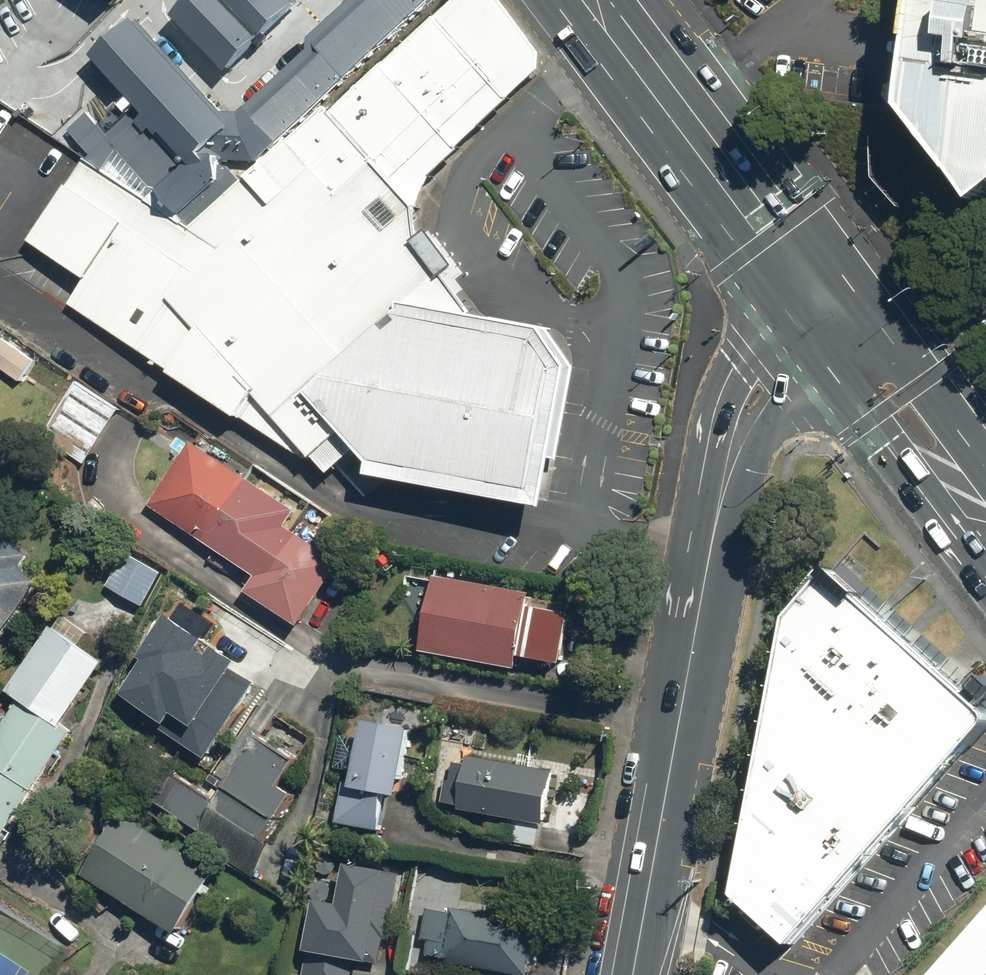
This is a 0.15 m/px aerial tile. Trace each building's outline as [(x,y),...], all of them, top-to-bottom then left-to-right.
[(483,0),(458,0),(331,113),(327,108),(240,186),(192,229),(88,159),(31,241),(89,278),(72,305),(311,459),(330,480),(351,459),(376,493),(550,519),(567,409),(571,375),(568,369),(548,332),(546,329),(473,312),(420,241),(418,207),(433,176),(540,73),(538,69),(483,0)] [(133,18),(92,55),(132,100),(102,124),(91,111),(68,129),(93,154),(88,159),(192,229),(240,186),(221,166),(221,160),(257,161),(431,0),(349,0),(308,37),(309,49),(240,111),(221,111),(133,18)] [(175,16),(227,70),(299,2),(297,0),(192,0),(175,16)] [(895,100),(966,195),(985,180),(985,0),(911,0),(895,100)] [(18,383),(34,360),(0,337),(0,370),(18,383)] [(86,466),(123,411),(80,383),(43,438),(86,466)] [(297,509),(191,442),(150,505),(259,575),(247,593),(301,627),(343,562),(286,525),(297,509)] [(38,583),(17,567),(26,555),(0,536),(0,630),(38,583)] [(146,605),(163,572),(127,553),(110,587),(146,605)] [(826,572),(787,618),(733,894),(791,944),(985,726),(985,715),(826,572)] [(531,607),(533,594),(438,575),(423,650),(520,669),(523,656),(562,664),(571,615),(531,607)] [(104,663),(51,627),(7,691),(20,700),(0,729),(0,836),(71,732),(61,725),(104,663)] [(213,768),(267,686),(197,641),(177,671),(199,686),(182,711),(161,697),(137,734),(175,758),(182,747),(213,768)] [(398,796),(410,729),(364,720),(352,783),(347,782),(339,822),(381,830),(387,794),(398,796)] [(295,793),(283,786),(300,759),(260,735),(218,801),(176,774),(157,803),(230,848),(226,855),(257,874),(275,846),(265,840),(295,793)] [(547,823),(556,771),(469,756),(468,763),(456,761),(453,777),(447,776),(443,802),(460,805),(460,809),(511,817),(507,840),(538,846),(542,823),(547,823)] [(179,932),(217,870),(121,812),(83,874),(179,932)] [(385,909),(324,898),(310,974),(349,974),(353,956),(379,945),(385,909)] [(540,922),(455,908),(454,912),(428,908),(423,939),(429,940),(427,954),(447,958),(447,961),(531,974),(540,922)] [(935,974),(985,974),(985,917),(935,974)]
